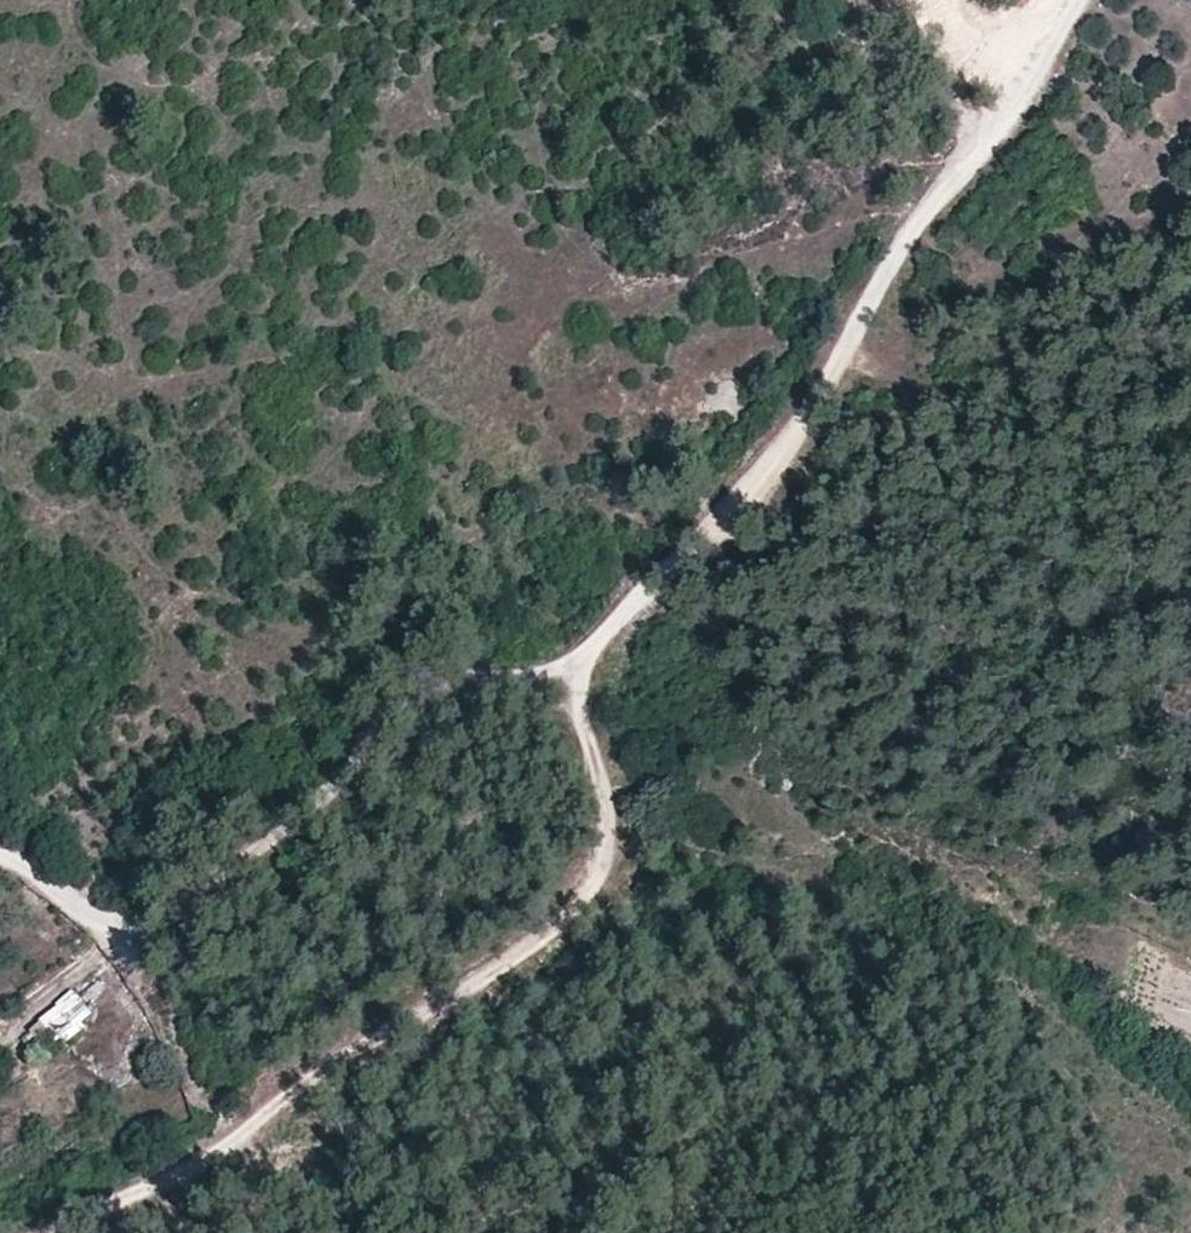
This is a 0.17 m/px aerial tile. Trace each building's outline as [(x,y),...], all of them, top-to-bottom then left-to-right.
[(62,1049),(95,1016),(71,991),(37,1024),(62,1049)]
